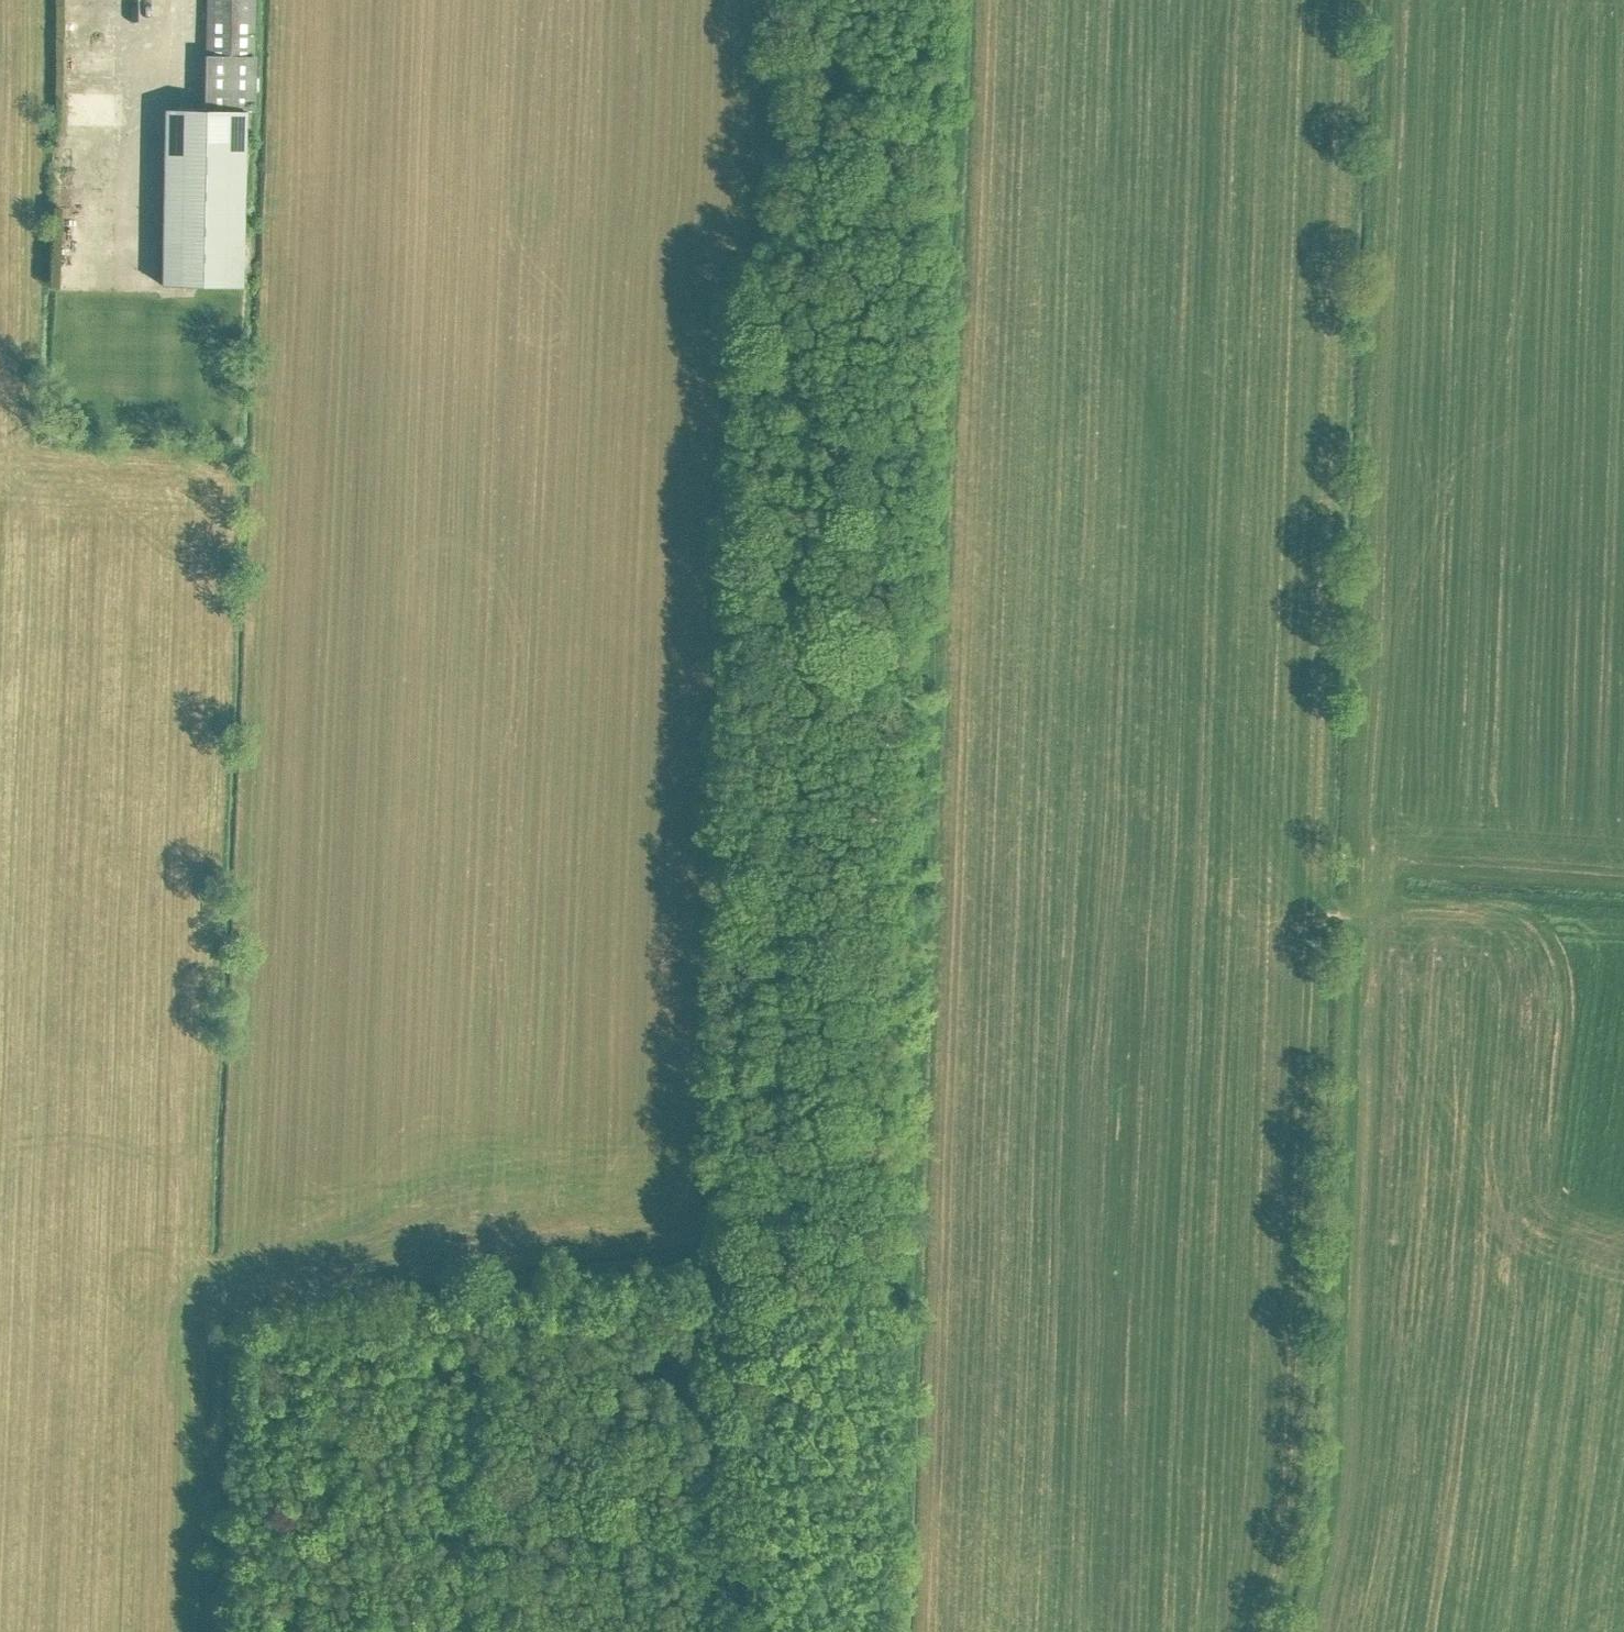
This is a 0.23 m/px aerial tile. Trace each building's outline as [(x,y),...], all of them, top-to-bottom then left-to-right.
[(205,110),(252,111),(255,0),(207,0),(205,110)] [(67,151),(122,151),(122,52),(67,52),(67,151)] [(199,215),(155,215),(155,290),(199,290),(199,215)]
